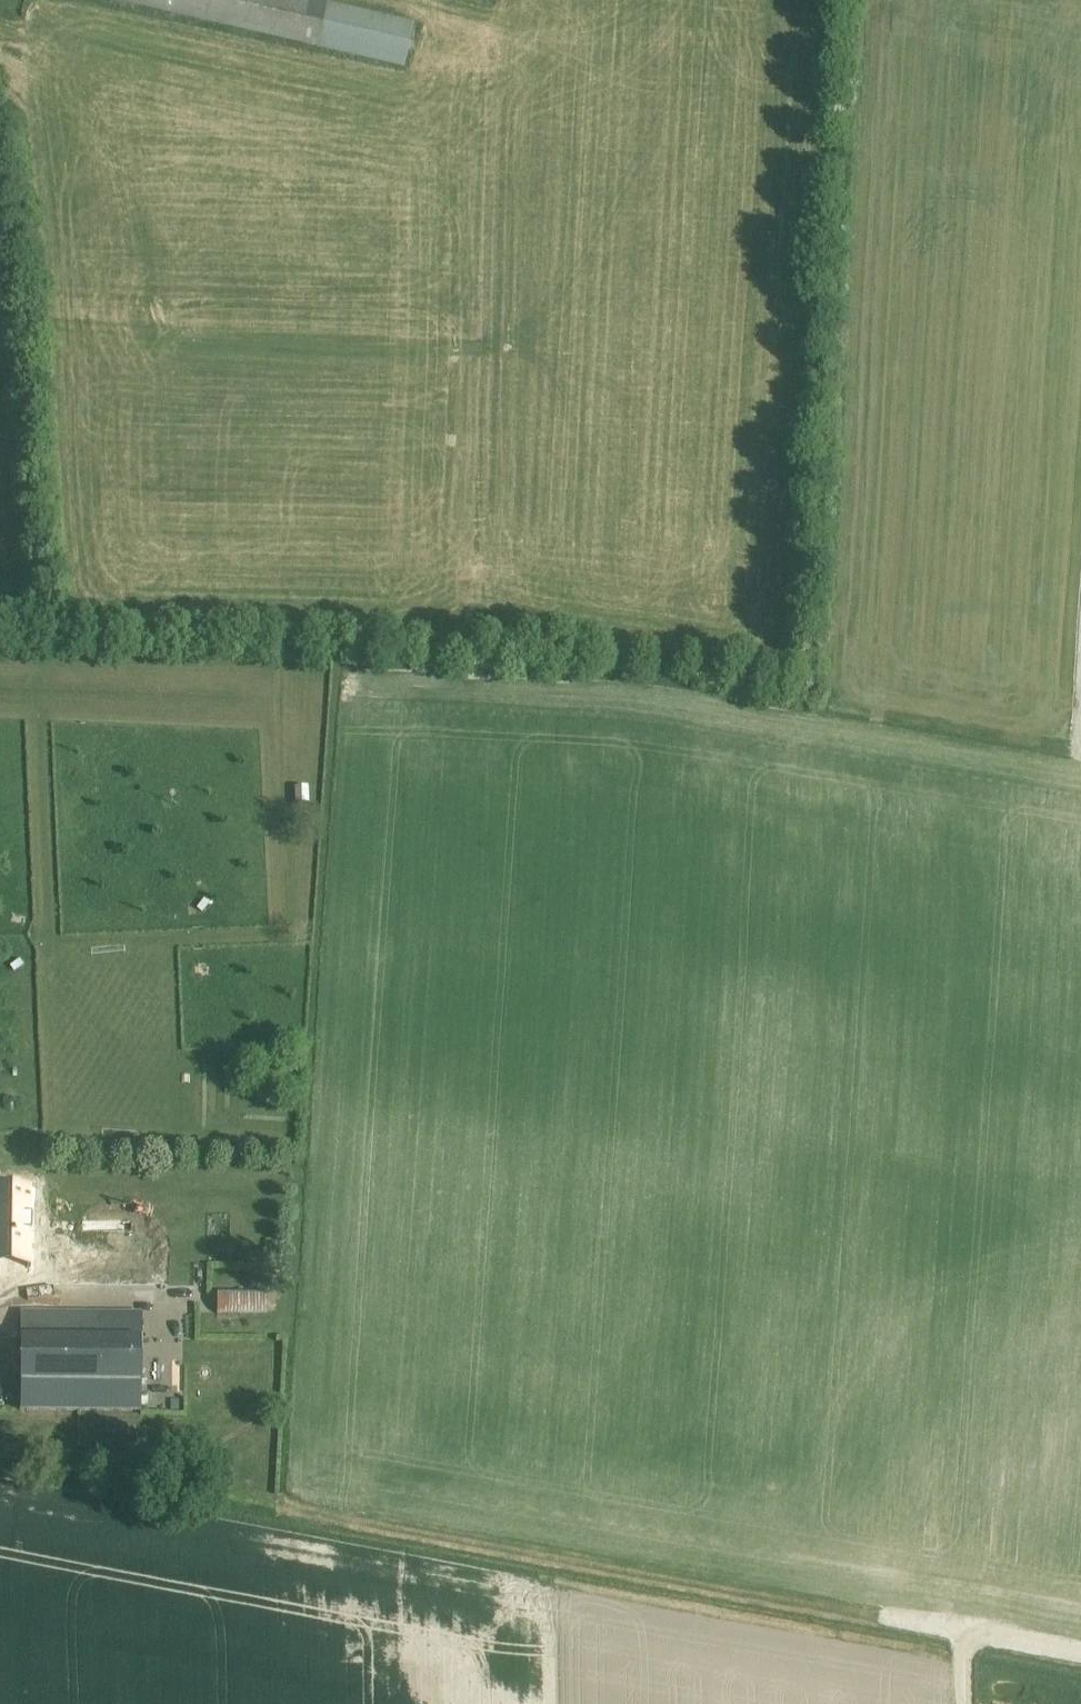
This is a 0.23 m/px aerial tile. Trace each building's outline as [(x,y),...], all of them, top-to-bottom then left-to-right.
[(383,62),(404,66),(414,22),(327,2),(326,5),(304,0),(116,0),(383,62)] [(293,803),(307,803),(308,787),(293,786),(293,803)] [(23,1271),(23,1207),(0,1207),(0,1272),(23,1271)] [(218,1290),(218,1311),(265,1311),(265,1289),(218,1290)] [(140,1313),(21,1312),(21,1410),(139,1411),(140,1313)]
